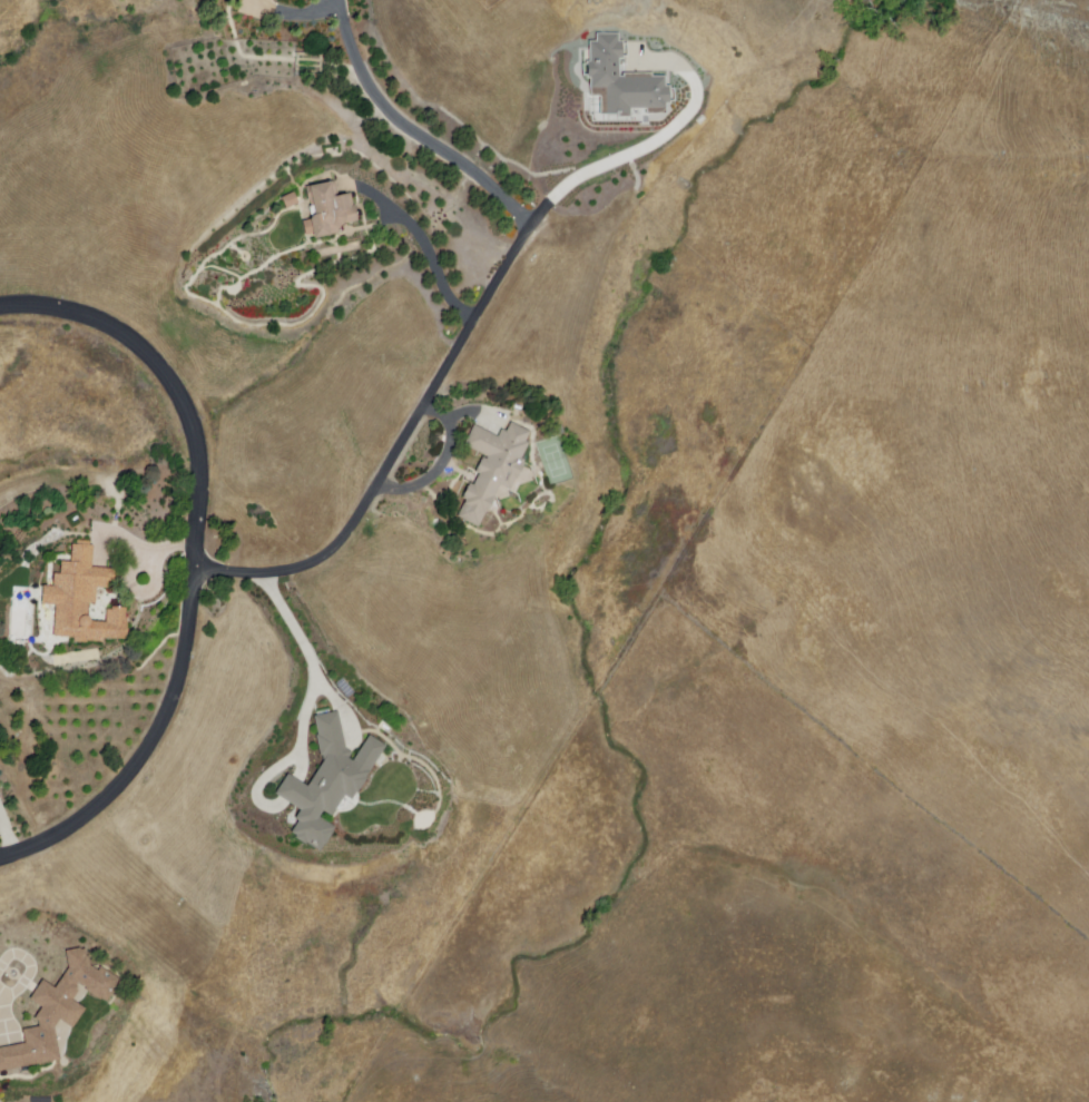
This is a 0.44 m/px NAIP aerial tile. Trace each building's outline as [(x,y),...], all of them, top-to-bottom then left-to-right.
[(598,43),(597,37),(620,37),(620,42),(625,42),(625,46),(629,46),(629,58),(626,58),(626,61),(619,61),(619,79),(625,79),(625,73),(653,73),(653,78),(666,78),(666,88),(670,88),(670,91),(674,91),(677,91),(677,101),(674,101),(674,104),(669,104),(669,106),(666,106),(666,116),(646,116),(646,110),(630,110),(630,119),(617,119),(617,117),(601,117),(601,98),(590,98),(590,80),(587,80),(587,77),(582,77),(582,66),(588,66),(587,63),(591,63),(591,43),(598,43)] [(328,185),(306,189),(313,219),(307,220),(313,243),(341,236),(339,228),(359,224),(355,208),(350,209),(346,196),(332,199),(328,185)] [(470,486),(463,501),(467,502),(458,520),(478,530),(485,514),(488,515),(496,500),(494,499),(501,486),(510,491),(516,481),(518,482),(524,466),(523,465),(526,462),(522,460),(530,444),(527,443),(531,434),(512,424),(508,433),(502,431),(499,439),(474,426),(464,447),(489,460),(488,461),(483,459),(475,474),(480,476),(474,488),(470,486)] [(41,587),(41,607),(53,607),(52,638),(73,638),(73,645),(87,646),(87,642),(102,645),(104,638),(128,640),(128,610),(114,608),(114,611),(108,612),(107,623),(90,623),(89,620),(87,618),(88,607),(96,607),(98,590),(109,591),(108,587),(116,588),(116,571),(92,568),(92,547),(89,547),(90,541),(78,541),(78,547),(71,545),(71,564),(61,563),(61,577),(52,575),(53,587),(41,587)] [(274,796),(300,811),(294,819),(297,823),(291,833),(296,837),(293,840),(303,847),(305,842),(318,852),(322,846),(324,847),(334,834),(332,833),(335,828),(320,818),(324,813),(332,818),(344,796),(352,801),(356,793),(357,794),(367,779),(365,778),(386,747),(370,737),(353,762),(350,760),(353,754),(346,749),(337,712),(315,718),(320,737),(316,737),(321,757),(323,758),(324,764),(307,788),(287,776),(274,796)] [(60,1062),(0,1073),(0,1049),(26,1043),(21,1032),(39,1030),(38,1024),(35,1022),(41,1010),(29,1001),(42,982),(53,990),(69,970),(65,952),(80,948),(81,952),(86,951),(85,958),(88,957),(89,966),(97,972),(100,968),(120,981),(106,1004),(78,984),(75,987),(80,992),(72,1002),(85,1010),(71,1030),(60,1022),(52,1031),(60,1062)]
